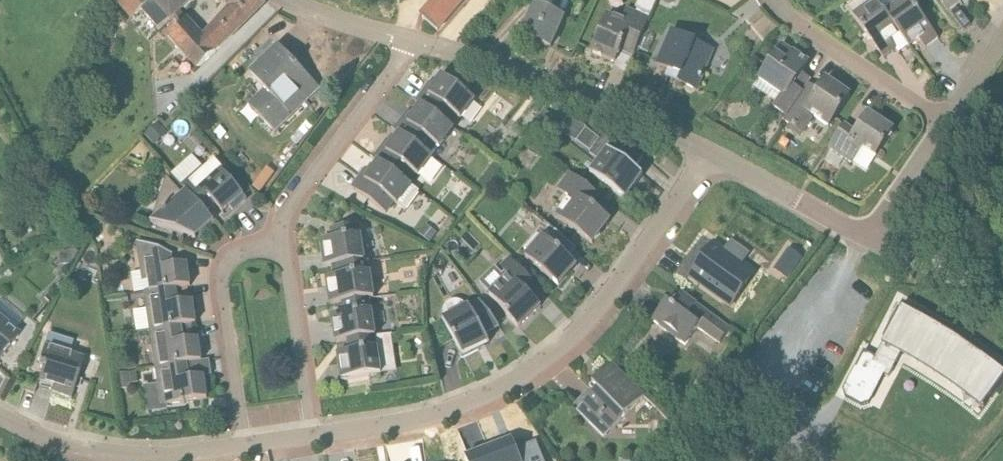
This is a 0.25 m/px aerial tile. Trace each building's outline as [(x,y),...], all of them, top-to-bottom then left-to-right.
[(131,19),(134,16),(135,16),(141,10),(158,29),(162,25),(193,0),(113,0),(131,19)] [(234,35),(265,4),(258,0),(221,0),(233,9),(220,22),(205,42),(197,31),(185,20),(168,35),(199,67),(234,35)] [(422,18),(424,19),(438,31),(465,0),(438,0),(422,18)] [(523,35),(551,48),(564,18),(550,12),(555,0),(525,0),(523,5),(534,9),(523,35)] [(656,0),(638,0),(635,8),(650,14),(656,0)] [(876,0),(853,17),(884,59),(896,50),(898,53),(908,46),(877,1),(876,0)] [(938,38),(910,0),(877,0),(877,1),(908,46),(910,47),(920,40),(925,48),(938,38)] [(948,11),(961,1),(960,0),(940,0),(948,11)] [(625,42),(636,47),(625,73),(626,74),(649,19),(627,9),(621,22),(607,15),(591,52),(616,63),(625,42)] [(672,32),(657,66),(681,75),(678,82),(697,90),(710,58),(693,51),(696,42),(672,32)] [(275,132),(307,101),(299,93),(310,82),(296,68),(298,66),(279,46),(250,74),(268,92),(258,101),(267,111),(260,117),(275,132)] [(787,117),(808,85),(811,81),(801,74),(808,63),(782,46),(759,80),(782,95),(773,108),(780,113),(786,117),(787,117)] [(450,127),(450,126),(458,117),(461,119),(475,100),(459,88),(465,81),(446,75),(445,78),(443,76),(435,87),(430,83),(424,92),(429,95),(422,105),(417,101),(416,102),(450,127)] [(851,96),(826,79),(818,91),(808,85),(787,117),(786,117),(784,120),(790,124),(787,128),(799,137),(802,133),(803,133),(814,117),(829,127),(851,96)] [(429,155),(436,145),(440,148),(454,129),(450,126),(450,127),(416,102),(421,106),(414,116),(409,112),(403,120),(408,124),(401,134),(395,130),(429,155)] [(544,111),(537,120),(546,127),(553,117),(544,111)] [(876,157),(894,130),(868,112),(855,133),(844,125),(829,148),(853,164),(863,148),(876,157)] [(772,139),(784,120),(786,117),(780,113),(765,135),(772,139)] [(292,140),(298,145),(314,127),(308,121),(292,140)] [(158,124),(145,136),(154,146),(167,134),(158,124)] [(625,200),(642,177),(643,176),(635,169),(643,158),(644,157),(638,153),(604,137),(580,125),(580,126),(586,130),(576,143),(602,162),(593,175),(625,200)] [(395,130),(395,131),(400,135),(393,144),(388,141),(382,149),(387,152),(379,162),(374,158),(374,159),(408,184),(408,183),(415,174),(419,176),(433,158),(429,155),(395,130)] [(357,192),(386,213),(394,202),(406,211),(420,192),(408,183),(408,184),(374,159),(379,163),(372,173),(366,169),(360,177),(365,181),(357,192)] [(183,186),(187,191),(206,212),(215,204),(223,213),(230,207),(233,211),(247,199),(215,163),(206,171),(203,168),(183,186)] [(557,218),(593,244),(610,220),(592,206),(600,196),(570,174),(558,189),(571,199),(557,218)] [(183,195),(167,177),(151,224),(196,239),(196,238),(214,221),(206,212),(187,191),(183,195)] [(430,243),(437,233),(427,225),(419,234),(430,243)] [(337,266),(365,262),(361,236),(360,236),(358,226),(331,230),(333,240),(321,242),(325,268),(337,266)] [(526,258),(559,287),(572,272),(563,264),(576,249),(556,231),(548,241),(543,237),(541,239),(538,236),(525,251),(529,254),(526,258)] [(171,258),(172,255),(143,244),(139,254),(143,281),(148,280),(150,291),(150,292),(176,288),(176,289),(191,286),(187,264),(173,266),(171,258)] [(727,304),(750,271),(744,267),(751,257),(734,245),(728,255),(718,248),(694,280),(727,304)] [(60,253),(60,265),(71,265),(79,252),(73,246),(60,253)] [(790,248),(779,262),(793,271),(803,258),(790,248)] [(19,258),(15,249),(4,254),(8,263),(19,258)] [(510,276),(491,295),(510,315),(508,317),(519,328),(541,307),(521,287),(530,278),(511,258),(501,268),(510,276)] [(365,262),(337,266),(339,278),(327,280),(331,305),(343,304),(369,300),(374,299),(371,273),(370,273),(368,261),(365,262)] [(150,292),(150,291),(145,292),(151,331),(181,326),(196,324),(193,302),(178,304),(176,289),(176,288),(150,292)] [(730,329),(682,294),(673,306),(667,302),(653,322),(686,345),(698,327),(720,343),(730,329)] [(348,341),(375,337),(376,337),(372,311),(371,311),(369,300),(343,304),(344,315),(332,317),(336,343),(348,341)] [(499,326),(497,324),(480,301),(468,307),(463,303),(457,301),(450,303),(445,307),(443,314),(445,320),(443,321),(463,358),(490,343),(485,334),(499,326)] [(964,399),(965,401),(977,411),(981,410),(983,407),(984,407),(1002,381),(1002,378),(987,366),(986,365),(971,355),(971,354),(970,354),(969,354),(953,343),(954,343),(953,342),(953,343),(936,333),(936,332),(935,332),(918,323),(922,315),(921,314),(906,306),(905,306),(904,305),(900,313),(899,312),(884,341),(885,341),(881,348),(882,351),(878,358),(864,351),(844,391),(846,397),(863,405),(869,403),(888,366),(889,366),(894,357),(896,358),(899,357),(903,349),(903,350),(904,349),(920,358),(921,359),(921,358),(937,368),(936,369),(937,369),(938,369),(969,390),(964,398),(964,399)] [(19,337),(0,321),(0,359),(19,337)] [(156,368),(187,364),(202,362),(199,339),(184,341),(181,326),(151,331),(156,368)] [(342,381),(381,375),(378,349),(377,349),(375,337),(348,341),(350,353),(338,355),(342,381)] [(42,370),(39,381),(38,383),(53,388),(51,394),(71,400),(84,360),(44,348),(38,368),(42,370)] [(156,368),(162,406),(183,403),(186,403),(185,402),(207,399),(204,377),(189,379),(187,364),(156,368)] [(611,431),(645,397),(612,365),(601,377),(606,382),(580,409),(595,424),(599,419),(611,431)] [(139,383),(137,372),(120,374),(122,390),(132,388),(131,384),(139,383)] [(686,397),(687,401),(691,403),(695,403),(697,399),(696,395),(693,393),(689,393),(686,397)] [(468,460),(546,460),(538,443),(519,451),(514,439),(467,459),(468,460)]
